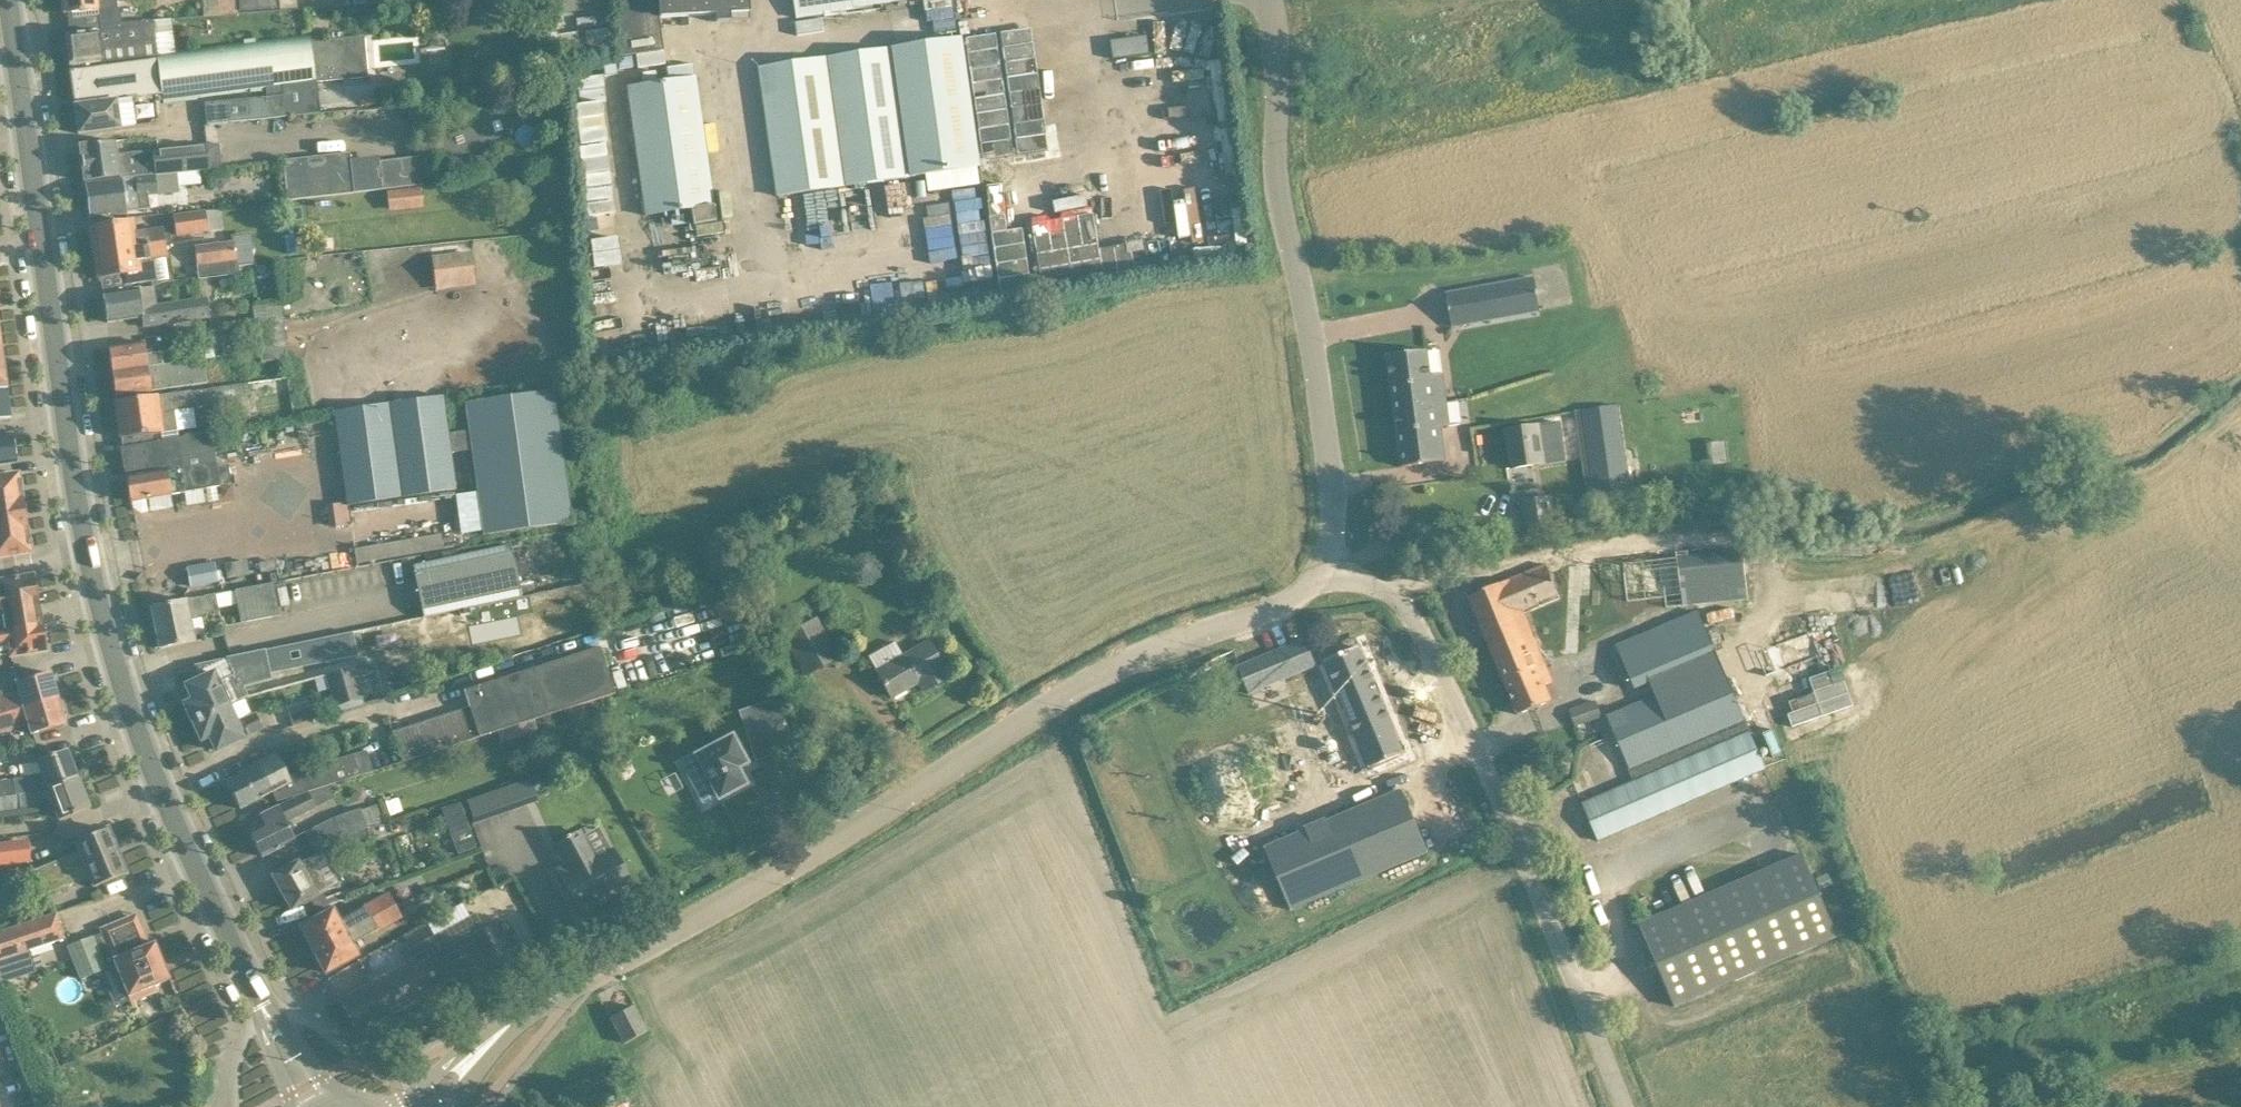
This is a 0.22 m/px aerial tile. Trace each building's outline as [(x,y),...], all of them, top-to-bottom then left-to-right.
[(63,14),(68,13),(85,11),(98,10),(117,8),(117,0),(62,0),(63,14)] [(540,9),(555,8),(554,0),(539,0),(540,9)] [(564,12),(609,7),(608,0),(563,0),(564,12)] [(623,56),(664,50),(659,17),(716,14),(716,20),(748,19),(747,0),(614,0),(623,56)] [(799,15),(862,5),(898,0),(797,0),(799,15)] [(927,10),(953,6),(952,0),(926,0),(927,10)] [(394,3),(390,10),(390,18),(396,22),(405,21),(410,16),(409,7),(403,3),(394,3)] [(693,24),(692,15),(683,16),(684,24),(669,25),(670,51),(709,49),(708,23),(693,24)] [(70,34),(66,35),(69,66),(73,65),(73,70),(158,60),(157,52),(153,21),(121,23),(100,25),(101,31),(88,32),(76,34),(70,34)] [(612,28),(584,32),(587,53),(614,50),(612,28)] [(1228,30),(1172,32),(1173,68),(1229,66),(1228,30)] [(578,33),(557,35),(560,57),(581,54),(587,53),(584,32),(578,33)] [(320,112),(317,82),(316,82),(311,42),(309,33),(175,50),(157,52),(158,60),(70,71),(75,107),(153,96),(162,95),(164,103),(282,88),(283,95),(266,97),(205,104),(207,125),(244,121),(269,118),(320,112)] [(316,82),(317,82),(368,77),(364,36),(332,39),(332,41),(311,42),(316,82)] [(761,67),(780,195),(982,165),(962,37),(761,67)] [(695,223),(716,220),(695,77),(627,87),(646,215),(693,208),(695,223)] [(550,112),(563,103),(556,92),(543,101),(550,112)] [(153,96),(75,107),(79,133),(101,130),(117,128),(152,124),(151,121),(158,120),(155,102),(153,102),(153,96)] [(1134,139),(1148,223),(1221,211),(1219,198),(1252,192),(1250,176),(1216,181),(1213,163),(1239,159),(1230,103),(1162,114),(1165,134),(1134,139)] [(1040,107),(986,115),(993,166),(1058,157),(1053,123),(1042,124),(1040,107)] [(117,154),(116,141),(80,146),(85,181),(121,176),(177,171),(222,168),(219,143),(117,154)] [(353,193),(350,159),(349,153),(283,160),(287,200),(353,193)] [(419,157),(404,158),(408,186),(423,184),(419,157)] [(108,182),(86,186),(90,215),(108,212),(109,214),(126,211),(140,209),(149,208),(147,196),(179,193),(178,186),(178,183),(177,171),(121,176),(121,180),(108,182)] [(529,182),(517,184),(518,195),(531,193),(529,182)] [(621,220),(617,194),(592,198),(595,223),(621,220)] [(990,254),(988,197),(964,198),(966,255),(990,254)] [(176,236),(224,230),(221,210),(174,216),(176,236)] [(1039,222),(1047,269),(1109,258),(1101,211),(1039,222)] [(133,232),(131,221),(92,227),(95,252),(165,242),(163,229),(133,232)] [(1023,263),(1032,263),(1031,233),(1008,234),(1008,255),(1023,255),(1023,263)] [(232,241),(195,246),(197,266),(214,264),(238,261),(238,265),(254,263),(253,249),(233,251),(232,241)] [(149,256),(167,253),(165,242),(95,252),(99,277),(100,277),(124,274),(125,285),(131,284),(151,281),(153,281),(149,256)] [(435,290),(476,285),(471,251),(431,256),(435,290)] [(238,261),(214,264),(216,276),(239,273),(238,265),(238,261)] [(1534,278),(1490,286),(1496,318),(1540,311),(1534,278)] [(209,316),(206,298),(183,301),(155,306),(152,287),(152,286),(132,289),(103,294),(108,322),(130,319),(142,317),(143,326),(186,320),(209,316)] [(1453,326),(1496,318),(1490,286),(1447,294),(1453,326)] [(285,316),(284,301),(255,304),(257,319),(285,316)] [(287,358),(284,318),(255,322),(258,351),(261,350),(261,361),(287,358)] [(131,344),(109,347),(112,372),(178,363),(176,351),(176,350),(146,354),(144,342),(131,344)] [(1427,350),(1389,355),(1397,414),(1418,411),(1417,405),(1446,402),(1443,379),(1443,373),(1435,374),(1430,375),(1427,350)] [(112,372),(116,396),(209,382),(206,359),(201,359),(112,372)] [(138,398),(116,401),(121,438),(124,438),(126,447),(176,438),(174,430),(177,430),(175,411),(194,409),(250,400),(249,392),(247,383),(191,391),(138,398)] [(7,388),(0,389),(0,421),(11,419),(7,388)] [(572,522),(553,390),(465,402),(469,430),(472,450),(483,534),(572,522)] [(1418,411),(1397,414),(1403,466),(1445,461),(1441,427),(1449,425),(1446,402),(1417,405),(1418,411)] [(1629,487),(1617,406),(1577,412),(1588,492),(1629,487)] [(1529,427),(1507,430),(1513,468),(1535,465),(1561,461),(1566,461),(1560,422),(1539,425),(1529,427)] [(17,462),(13,433),(0,435),(0,464),(17,462)] [(22,500),(21,489),(23,487),(23,485),(22,481),(20,479),(19,479),(18,473),(0,476),(0,503),(22,500)] [(1523,502),(1526,526),(1554,522),(1550,498),(1523,502)] [(0,503),(0,530),(26,525),(25,514),(26,511),(25,505),(23,503),(23,504),(22,500),(0,503)] [(351,502),(331,501),(331,524),(351,525),(351,502)] [(0,530),(0,557),(9,555),(31,552),(30,548),(31,548),(33,545),(32,540),(29,538),(26,525),(0,530)] [(358,546),(360,562),(445,548),(443,532),(358,546)] [(511,544),(412,565),(423,618),(522,597),(521,594),(535,591),(532,579),(519,582),(511,544)] [(1749,600),(1744,552),(1624,564),(1628,593),(1646,592),(1646,599),(1664,597),(1665,609),(1716,603),(1749,600)] [(229,561),(233,587),(257,583),(253,557),(229,561)] [(718,558),(696,564),(698,575),(720,569),(718,558)] [(193,583),(217,583),(217,562),(193,563),(193,583)] [(1490,588),(1469,596),(1518,714),(1539,706),(1551,700),(1545,684),(1552,681),(1537,644),(1526,617),(1562,602),(1556,587),(1546,564),(1490,588)] [(43,624),(34,575),(0,581),(0,631),(43,624)] [(241,622),(279,615),(273,583),(235,590),(241,622)] [(150,607),(159,649),(194,641),(189,618),(219,611),(215,593),(150,607)] [(1635,781),(1583,803),(1598,840),(1619,832),(1767,769),(1723,668),(1699,611),(1616,646),(1635,689),(1651,682),(1657,695),(1628,707),(1607,716),(1635,781)] [(805,675),(837,657),(815,617),(783,636),(805,675)] [(10,653),(11,655),(25,653),(47,649),(43,624),(0,631),(0,655),(10,653)] [(187,703),(185,704),(193,722),(228,705),(228,704),(246,696),(242,686),(270,678),(268,673),(339,659),(338,653),(352,650),(348,633),(202,665),(207,676),(206,676),(186,686),(193,700),(187,703)] [(1250,693),(1317,665),(1306,638),(1239,666),(1250,693)] [(903,656),(894,641),(868,656),(877,671),(877,672),(891,697),(919,681),(924,691),(948,677),(942,668),(943,667),(928,642),(903,656)] [(514,725),(614,693),(599,647),(464,690),(469,707),(391,732),(401,761),(497,731),(514,725)] [(1331,659),(1324,662),(1370,770),(1406,755),(1359,647),(1331,659)] [(354,666),(327,674),(335,706),(336,706),(361,699),(363,699),(356,670),(354,666)] [(0,691),(0,715),(57,698),(50,672),(28,678),(16,682),(19,691),(4,695),(3,690),(0,691)] [(29,724),(31,734),(43,730),(65,724),(60,707),(57,698),(0,715),(0,733),(29,724)] [(772,699),(738,710),(748,742),(785,730),(772,699)] [(1574,726),(1601,716),(1595,701),(1569,711),(1574,726)] [(235,721),(228,705),(193,722),(201,739),(209,736),(216,750),(263,729),(256,712),(235,721)] [(293,725),(318,717),(314,707),(289,715),(293,725)] [(514,725),(497,731),(501,743),(518,738),(514,725)] [(692,757),(681,763),(695,788),(709,781),(714,790),(719,798),(745,784),(741,776),(738,772),(736,768),(746,763),(732,736),(692,757)] [(78,778),(67,749),(37,761),(37,762),(18,765),(21,777),(0,780),(0,797),(48,790),(78,778)] [(273,793),(291,784),(287,774),(275,752),(239,771),(241,775),(226,783),(240,809),(272,792),(273,793)] [(291,784),(273,793),(277,801),(308,791),(328,785),(360,774),(354,754),(287,774),(291,784)] [(536,777),(470,797),(477,819),(542,800),(536,777)] [(52,801),(59,819),(89,808),(78,778),(48,790),(0,797),(0,813),(46,806),(45,802),(52,801)] [(1402,790),(1265,848),(1291,910),(1428,852),(1402,790)] [(265,824),(249,831),(262,856),(282,847),(295,840),(286,821),(315,807),(308,792),(280,805),(260,815),(265,824)] [(458,854),(476,847),(460,802),(442,809),(458,854)] [(333,817),(305,831),(311,843),(339,829),(344,840),(367,830),(383,825),(377,804),(361,810),(360,808),(333,817)] [(478,821),(494,879),(544,864),(538,844),(546,841),(540,818),(510,827),(505,813),(478,821)] [(344,840),(343,840),(347,848),(371,840),(370,839),(386,835),(383,825),(367,830),(344,840)] [(39,883),(45,881),(117,851),(108,828),(75,842),(79,851),(34,869),(35,872),(23,875),(27,885),(31,885),(39,883)] [(339,829),(311,843),(316,854),(343,840),(344,840),(339,829)] [(579,831),(555,845),(567,866),(557,871),(580,912),(602,900),(598,893),(628,877),(613,850),(595,860),(579,831)] [(0,844),(0,864),(24,861),(22,841),(0,844)] [(94,887),(127,873),(117,851),(45,881),(39,883),(45,896),(90,877),(94,887)] [(1677,1005),(1840,935),(1804,853),(1642,924),(1677,1005)] [(291,864),(272,875),(291,910),(302,903),(311,899),(317,895),(323,892),(328,890),(310,857),(299,862),(298,861),(291,864)] [(342,892),(326,898),(329,905),(345,898),(342,892)] [(313,950),(370,918),(395,905),(389,894),(339,921),(332,909),(300,927),(313,950)] [(313,950),(325,973),(357,955),(351,944),(401,916),(395,905),(370,918),(313,950)] [(31,949),(64,937),(56,913),(0,931),(0,982),(38,969),(31,949)] [(411,966),(426,995),(498,957),(475,914),(406,951),(414,965),(411,966)] [(111,924),(101,928),(116,965),(121,976),(122,979),(133,1006),(139,1003),(138,999),(158,991),(155,985),(169,979),(170,979),(155,942),(150,944),(144,946),(131,916),(111,924)] [(82,976),(110,970),(102,935),(74,941),(82,976)] [(393,1012),(426,995),(411,966),(409,963),(375,981),(393,1012)] [(357,1031),(393,1012),(375,981),(340,1000),(357,1031)] [(625,1043),(647,1031),(633,1005),(611,1017),(625,1043)]
